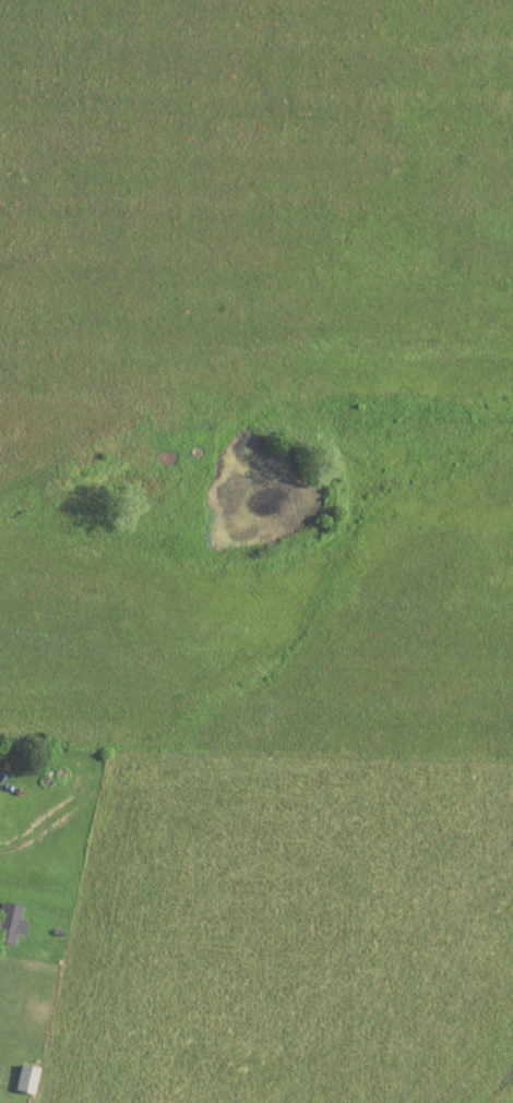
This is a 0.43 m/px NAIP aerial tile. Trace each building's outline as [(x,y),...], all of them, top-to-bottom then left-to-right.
[(27,918),(21,917),(23,904),(1,900),(0,904),(0,942),(14,944),(16,932),(24,934),(27,918)] [(39,1067),(20,1064),(15,1089),(34,1093),(39,1067)]
